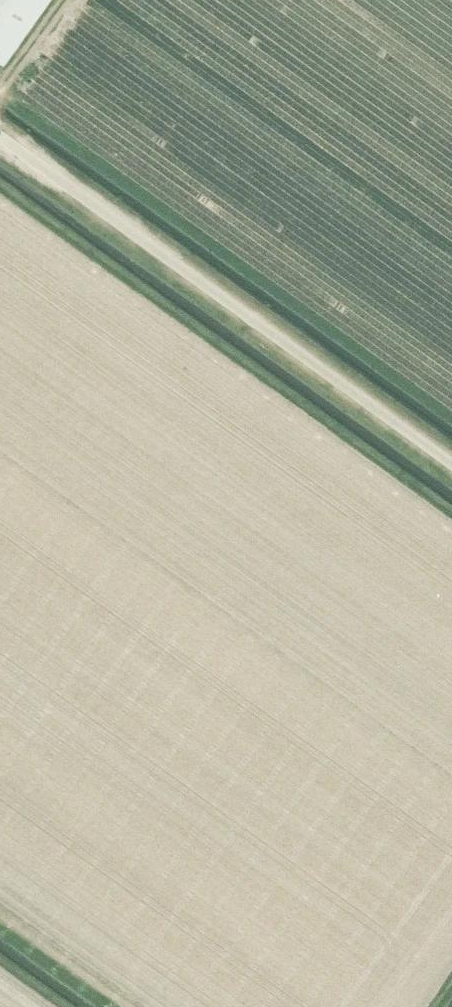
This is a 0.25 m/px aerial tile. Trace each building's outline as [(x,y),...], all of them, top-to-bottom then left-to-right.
[(5,58),(45,0),(0,0),(0,55),(5,58)]
